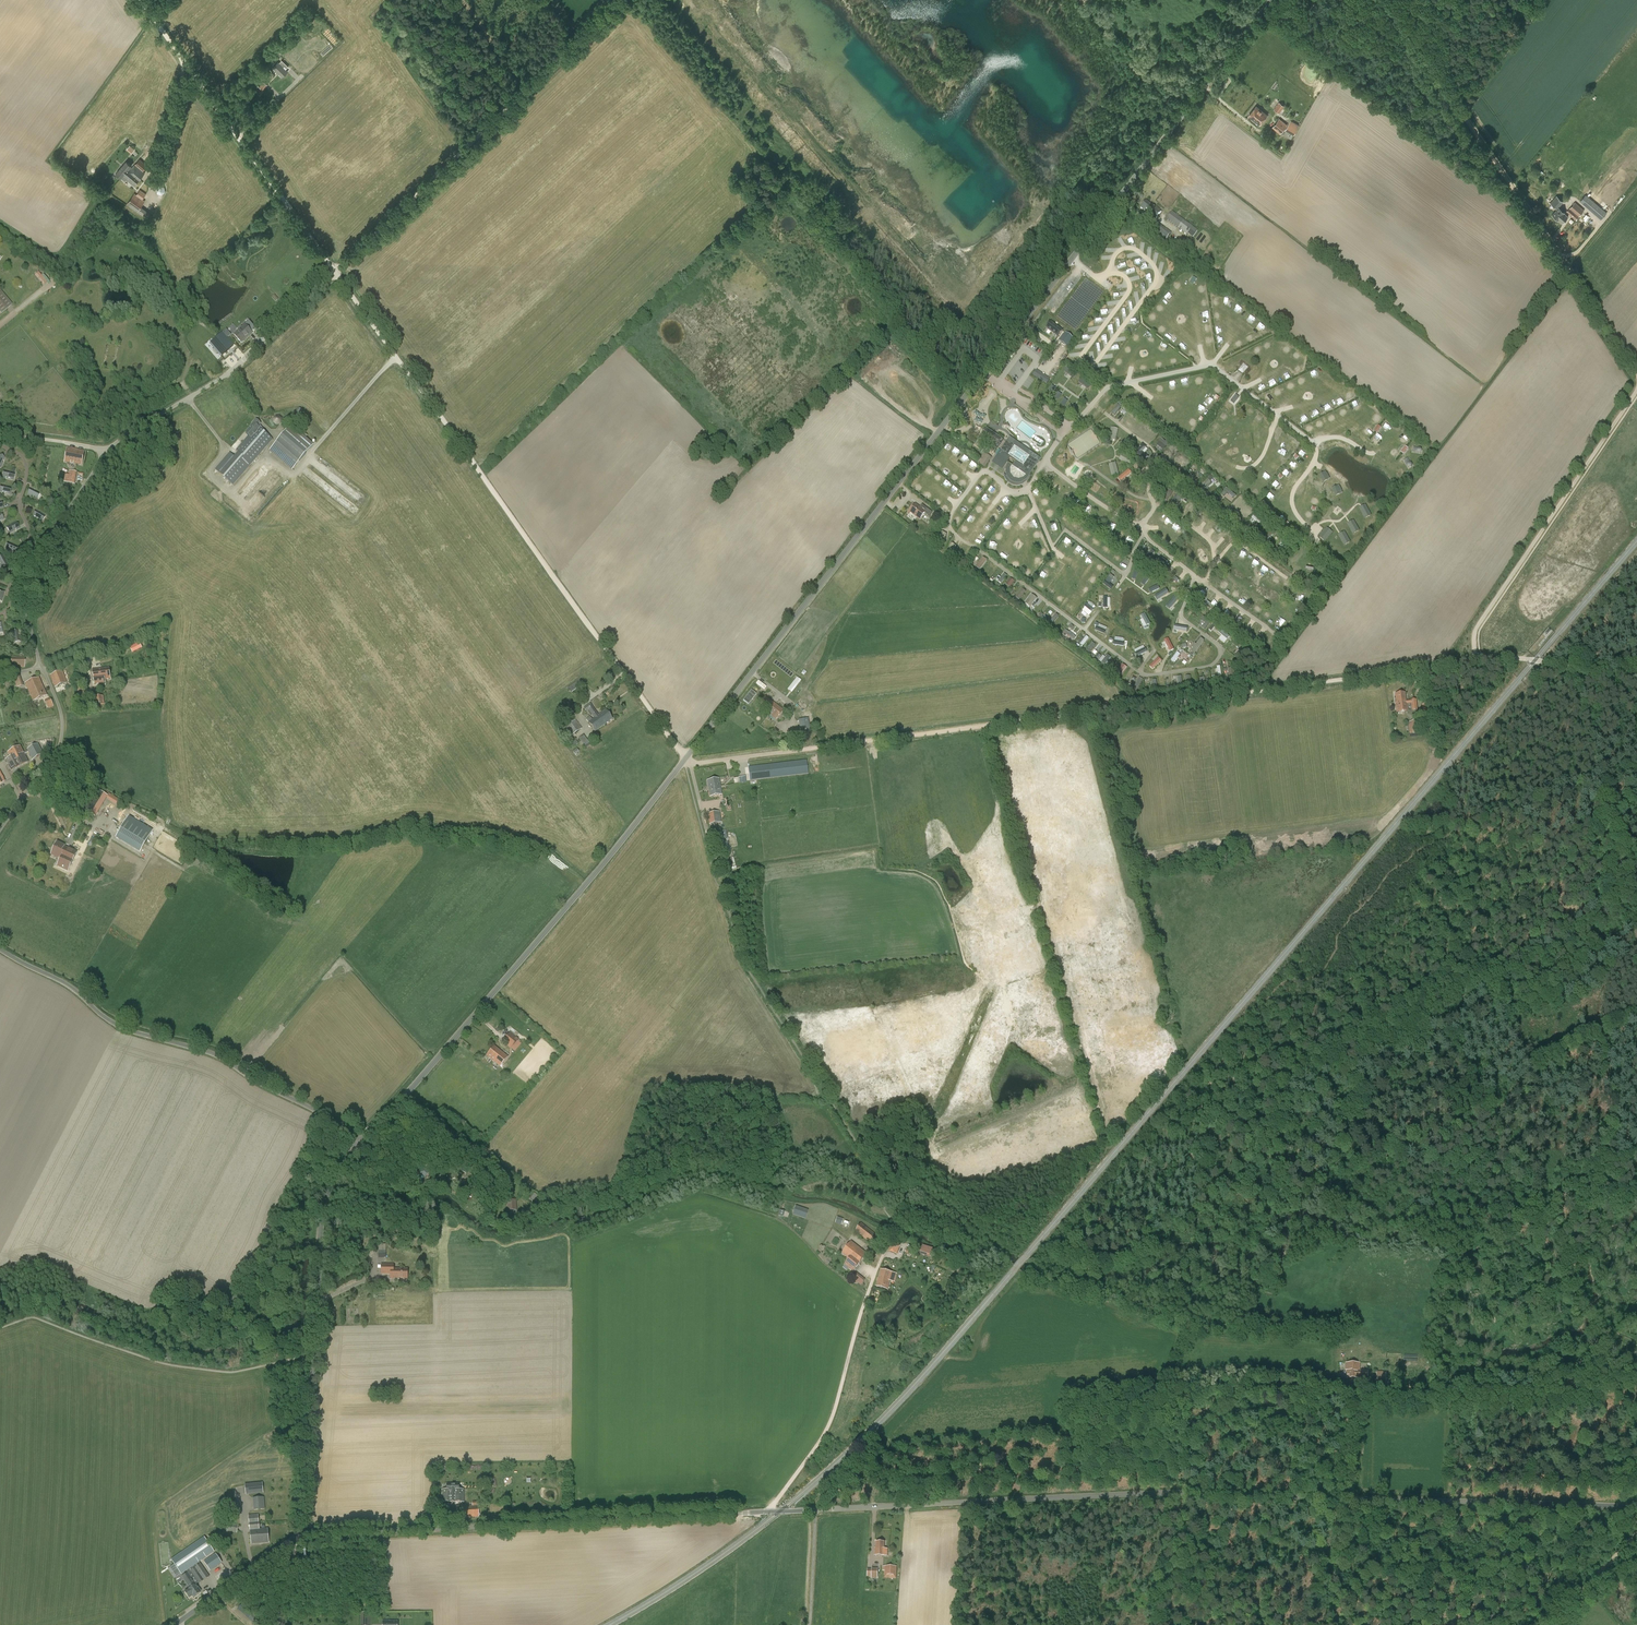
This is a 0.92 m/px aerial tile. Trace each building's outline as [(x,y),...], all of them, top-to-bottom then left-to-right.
[(283,44),(277,50),(281,53),(286,48),(283,44)] [(279,63),(278,62),(273,67),(282,77),(288,71),(286,69),(288,67),(282,60),(279,63)] [(260,88),(257,93),(261,95),(268,84),(263,81),(259,87),(260,88)] [(1284,106),(1279,102),(1274,109),(1279,113),(1284,106)] [(1267,115),(1256,106),(1248,116),(1259,125),(1267,115)] [(1272,128),(1280,134),(1287,125),(1279,118),(1272,128)] [(1290,120),(1285,130),(1294,135),(1299,125),(1290,120)] [(131,153),(135,148),(129,144),(126,148),(131,153)] [(126,162),(116,174),(121,178),(121,177),(125,180),(126,179),(134,186),(145,173),(143,171),(147,166),(140,159),(132,169),(130,167),(131,166),(126,162)] [(127,204),(138,212),(147,218),(151,213),(141,207),(145,201),(143,199),(146,194),(140,190),(136,195),(134,193),(127,204)] [(1585,195),(1580,202),(1601,219),(1607,212),(1585,195)] [(1556,196),(1550,203),(1557,209),(1552,214),(1558,220),(1558,219),(1562,223),(1568,216),(1564,213),(1558,207),(1563,202),(1556,196)] [(1149,216),(1151,217),(1154,212),(1153,211),(1155,208),(1146,201),(1141,208),(1150,215),(1149,216)] [(1575,202),(1566,212),(1576,220),(1584,210),(1575,202)] [(1154,212),(1151,217),(1155,220),(1161,211),(1156,207),(1155,208),(1153,211),(1154,212)] [(1172,211),(1166,219),(1187,235),(1188,234),(1193,237),(1198,230),(1172,211)] [(1166,239),(1182,253),(1183,252),(1185,254),(1189,249),(1171,234),(1172,233),(1167,229),(1166,230),(1161,225),(1156,230),(1160,233),(1159,233),(1166,239)] [(1152,252),(1147,258),(1155,263),(1159,257),(1152,252)] [(1164,265),(1160,268),(1167,274),(1170,271),(1164,265)] [(34,274),(42,284),(46,281),(38,271),(34,274)] [(1,313),(11,305),(0,292),(0,312),(1,313)] [(270,316),(275,321),(281,315),(276,310),(270,316)] [(1131,319),(1127,326),(1131,328),(1135,321),(1131,319)] [(1076,320),(1070,328),(1075,331),(1081,324),(1076,320)] [(1046,328),(1058,337),(1063,331),(1051,322),(1049,325),(1047,324),(1046,326),(1046,328)] [(236,337),(241,343),(249,336),(245,331),(248,328),(245,325),(243,327),(242,327),(241,326),(239,328),(239,329),(242,332),(236,337)] [(217,338),(211,344),(210,344),(221,356),(216,361),(215,361),(217,363),(222,369),(229,363),(222,355),(233,345),(222,333),(217,338)] [(1066,333),(1061,340),(1060,341),(1066,346),(1069,348),(1075,340),(1066,333)] [(1034,351),(1039,355),(1043,349),(1038,345),(1034,351)] [(1243,374),(1249,367),(1244,363),(1239,370),(1243,374)] [(1036,369),(1033,375),(1047,384),(1051,378),(1036,369)] [(1053,394),(1058,385),(1054,382),(1049,392),(1053,394)] [(1054,397),(1059,400),(1064,392),(1059,389),(1054,397)] [(1234,403),(1239,397),(1236,394),(1231,401),(1234,403)] [(1067,396),(1060,404),(1063,407),(1070,399),(1067,396)] [(1115,415),(1121,407),(1117,404),(1111,412),(1115,415)] [(298,407),(294,412),(298,416),(302,411),(298,407)] [(1251,407),(1246,412),(1250,416),(1255,411),(1251,407)] [(1225,420),(1229,416),(1223,412),(1220,416),(1225,420)] [(1259,423),(1263,418),(1258,414),(1254,419),(1259,423)] [(288,415),(283,421),(287,425),(292,420),(288,415)] [(273,424),(281,424),(281,416),(274,416),(273,424)] [(1127,421),(1130,425),(1135,420),(1131,417),(1127,421)] [(306,429),(313,435),(322,424),(316,418),(306,429)] [(249,436),(236,450),(243,456),(239,461),(230,453),(215,469),(232,485),(272,439),(260,428),(261,426),(259,425),(261,424),(256,419),(253,423),(254,423),(245,433),(249,436)] [(1218,430),(1221,425),(1216,421),(1212,425),(1218,430)] [(291,425),(276,442),(270,450),(291,469),(313,444),(291,425)] [(1109,439),(1116,440),(1118,428),(1111,427),(1109,439)] [(981,436),(998,447),(1000,444),(999,443),(1001,439),(986,428),(981,436)] [(1141,437),(1145,440),(1148,435),(1152,438),(1155,434),(1147,428),(1141,437)] [(1208,441),(1212,436),(1207,432),(1203,436),(1208,441)] [(1284,433),(1279,439),(1283,443),(1289,437),(1284,433)] [(1375,436),(1372,441),(1379,445),(1382,440),(1375,436)] [(1130,437),(1120,443),(1124,450),(1134,444),(1130,437)] [(1006,475),(1007,476),(1006,477),(1005,476),(1004,475),(1004,474),(1004,476),(1004,478),(1005,480),(1007,482),(1009,483),(1011,485),(1014,486),(1017,486),(1020,486),(1022,485),(1025,483),(1027,481),(1029,479),(1029,477),(1029,476),(1030,475),(1031,473),(1032,472),(1031,471),(1038,460),(1009,440),(1008,441),(1007,441),(1000,450),(1001,450),(998,455),(1007,461),(1010,458),(1015,462),(1012,466),(1008,463),(1007,465),(1006,468),(1005,470),(1006,473),(1006,475)] [(1253,442),(1256,450),(1263,448),(1260,440),(1253,442)] [(1152,453),(1141,444),(1134,452),(1145,461),(1152,453)] [(74,450),(74,449),(67,448),(65,461),(82,465),(84,452),(74,450)] [(1283,462),(1287,458),(1281,453),(1277,458),(1283,462)] [(992,457),(988,455),(981,465),(985,467),(992,457)] [(1206,463),(1210,466),(1214,461),(1210,457),(1206,463)] [(1409,469),(1415,466),(1410,457),(1404,460),(1409,469)] [(1109,464),(1112,476),(1119,474),(1116,462),(1109,464)] [(1271,467),(1276,471),(1280,467),(1274,462),(1271,467)] [(1219,465),(1215,470),(1220,473),(1223,468),(1219,465)] [(1324,465),(1319,478),(1324,481),(1330,467),(1324,465)] [(1121,482),(1132,473),(1129,469),(1117,478),(1121,482)] [(15,473),(4,470),(3,477),(13,479),(15,473)] [(68,483),(75,484),(77,472),(70,471),(68,483)] [(1229,473),(1225,478),(1230,481),(1233,476),(1229,473)] [(1336,490),(1343,477),(1338,474),(1331,487),(1336,490)] [(1267,484),(1270,480),(1264,475),(1261,479),(1267,484)] [(964,487),(967,482),(962,479),(959,484),(964,487)] [(1208,479),(1197,487),(1200,492),(1212,483),(1208,479)] [(1236,486),(1240,489),(1244,484),(1239,481),(1236,486)] [(0,487),(0,492),(9,494),(11,487),(1,485),(0,487)] [(1227,487),(1221,494),(1231,503),(1237,496),(1227,487)] [(30,488),(27,494),(37,499),(40,493),(30,488)] [(987,493),(982,500),(986,503),(991,496),(987,493)] [(1022,508),(1026,504),(1021,500),(1017,504),(1022,508)] [(932,512),(927,508),(922,505),(920,508),(915,504),(910,512),(920,519),(925,513),(929,516),(932,512)] [(1365,504),(1360,507),(1365,518),(1371,515),(1365,504)] [(33,516),(42,522),(45,516),(36,510),(33,516)] [(1009,515),(1014,519),(1018,514),(1013,511),(1009,515)] [(940,521),(944,517),(938,512),(934,517),(940,521)] [(1353,520),(1348,523),(1354,533),(1359,530),(1353,520)] [(16,522),(7,527),(10,533),(19,528),(16,522)] [(995,534),(1000,537),(1004,532),(1000,528),(995,534)] [(1339,534),(1345,545),(1351,542),(1344,531),(1339,534)] [(8,542),(5,548),(15,553),(18,546),(8,542)] [(1142,556),(1148,561),(1155,551),(1149,547),(1142,556)] [(976,567),(981,570),(987,559),(982,556),(976,567)] [(1199,557),(1196,561),(1205,568),(1208,564),(1199,557)] [(1165,567),(1168,561),(1161,558),(1158,565),(1165,567)] [(995,579),(1001,584),(1008,576),(1004,573),(1001,577),(999,575),(995,579)] [(1006,584),(1010,587),(1015,582),(1012,578),(1006,584)] [(1157,585),(1149,589),(1151,593),(1159,589),(1157,585)] [(1166,590),(1155,594),(1157,599),(1168,594),(1166,590)] [(1025,603),(1031,607),(1038,598),(1032,594),(1025,603)] [(1246,594),(1243,600),(1247,603),(1251,598),(1246,594)] [(1166,606),(1170,609),(1175,602),(1171,599),(1166,606)] [(1082,609),(1089,616),(1095,609),(1092,607),(1094,605),(1090,601),(1082,609)] [(1051,614),(1045,620),(1051,625),(1059,616),(1052,610),(1050,612),(1051,614)] [(1140,620),(1144,627),(1151,623),(1145,613),(1141,615),(1142,619),(1140,620)] [(1250,631),(1253,627),(1246,622),(1241,629),(1245,632),(1248,629),(1250,631)] [(1094,631),(1106,633),(1107,626),(1096,623),(1094,631)] [(1071,624),(1067,630),(1074,636),(1077,633),(1072,629),(1074,626),(1071,624)] [(1074,640),(1076,637),(1065,630),(1063,633),(1074,640)] [(11,632),(14,642),(20,641),(18,631),(11,632)] [(1086,636),(1084,639),(1081,637),(1078,642),(1084,645),(1089,638),(1086,636)] [(1114,645),(1127,646),(1128,638),(1114,637),(1114,645)] [(1169,637),(1164,640),(1170,651),(1175,649),(1169,637)] [(1201,638),(1196,644),(1190,640),(1187,644),(1192,648),(1190,651),(1195,654),(1204,640),(1201,638)] [(138,640),(128,645),(132,652),(142,647),(138,640)] [(1134,650),(1137,656),(1147,653),(1144,646),(1134,650)] [(1174,662),(1181,654),(1177,652),(1171,660),(1174,662)] [(1108,654),(1106,657),(1103,655),(1098,662),(1104,667),(1111,657),(1108,654)] [(11,667),(24,667),(24,657),(11,657),(11,667)] [(1158,657),(1149,666),(1153,670),(1162,660),(1158,657)] [(93,670),(95,684),(105,682),(105,679),(111,678),(109,668),(93,670)] [(811,674),(805,669),(788,689),(791,692),(800,682),(803,684),(811,674)] [(50,675),(55,687),(67,683),(63,671),(50,675)] [(39,677),(25,683),(33,702),(47,696),(39,677)] [(580,679),(568,687),(571,693),(584,684),(580,679)] [(1158,690),(1157,680),(1150,680),(1150,690),(1158,690)] [(83,689),(77,690),(79,701),(85,700),(85,699),(89,698),(88,692),(84,693),(83,689)] [(1395,702),(1396,707),(1399,707),(1398,702),(1406,701),(1405,693),(1395,694),(1396,702),(1395,702)] [(94,697),(95,705),(104,704),(103,696),(94,697)] [(768,714),(769,715),(776,706),(776,705),(772,702),(770,701),(765,697),(758,705),(769,713),(768,714)] [(49,707),(53,706),(54,705),(50,698),(45,701),(48,708),(49,707)] [(1416,699),(1406,701),(1407,701),(1408,711),(1408,704),(1411,704),(1412,710),(1417,710),(1416,699)] [(1399,707),(1396,707),(1396,712),(1408,711),(1407,701),(1406,701),(1398,702),(1399,707)] [(586,719),(591,726),(596,722),(600,718),(598,716),(599,715),(590,704),(584,708),(587,712),(588,712),(591,716),(593,715),(595,718),(592,720),(590,716),(586,719)] [(1431,704),(1422,705),(1424,718),(1432,717),(1431,704)] [(776,706),(769,715),(776,720),(783,710),(776,705),(776,706)] [(596,722),(591,726),(595,731),(612,719),(606,710),(599,715),(598,716),(600,718),(596,722)] [(806,719),(799,720),(800,728),(788,730),(789,740),(801,738),(801,740),(807,739),(806,735),(810,735),(809,727),(806,727),(805,724),(807,724),(806,719)] [(575,720),(561,730),(567,739),(582,728),(575,720)] [(1422,728),(1421,722),(1419,722),(1419,721),(1408,722),(1410,734),(1421,732),(1420,728),(1422,728)] [(589,743),(583,735),(578,738),(584,746),(589,743)] [(27,749),(33,760),(43,754),(38,744),(27,749)] [(6,759),(9,764),(13,762),(13,761),(19,758),(18,756),(24,753),(20,746),(8,752),(11,757),(6,759)] [(13,762),(9,764),(12,770),(28,762),(24,753),(18,756),(19,758),(13,761),(13,762)] [(748,766),(749,776),(750,781),(808,774),(806,759),(748,766)] [(707,781),(710,797),(721,795),(719,779),(707,781)] [(118,799),(96,786),(82,809),(95,817),(108,797),(116,802),(118,799)] [(708,814),(709,824),(721,822),(720,812),(708,814)] [(128,817),(119,831),(143,846),(152,831),(128,817)] [(713,832),(714,840),(724,839),(728,838),(726,830),(723,830),(713,832)] [(61,859),(58,865),(68,870),(76,851),(57,842),(52,855),(61,859)] [(719,854),(723,871),(729,869),(724,852),(719,854)] [(511,1048),(515,1051),(523,1041),(523,1040),(524,1039),(520,1036),(518,1038),(510,1032),(502,1041),(511,1048)] [(486,1056),(500,1067),(508,1057),(494,1046),(486,1056)] [(494,1087),(502,1077),(496,1073),(488,1083),(494,1087)] [(431,1142),(436,1147),(441,1142),(436,1137),(431,1142)] [(465,1165),(461,1170),(467,1174),(471,1168),(465,1165)] [(419,1173),(425,1177),(430,1172),(423,1168),(419,1173)] [(492,1179),(491,1179),(485,1185),(490,1192),(497,1186),(493,1181),(492,1179)] [(793,1214),(805,1219),(808,1210),(796,1206),(793,1214)] [(837,1217),(835,1223),(842,1225),(844,1219),(837,1217)] [(855,1231),(870,1243),(877,1235),(861,1223),(855,1231)] [(842,1253),(849,1259),(851,1256),(859,1263),(867,1254),(851,1241),(842,1253)] [(891,1242),(888,1251),(897,1254),(900,1245),(891,1242)] [(927,1254),(927,1256),(932,1257),(934,1250),(923,1246),(921,1252),(927,1254)] [(851,1256),(849,1259),(844,1265),(853,1271),(859,1263),(851,1256)] [(381,1274),(393,1274),(393,1278),(407,1278),(407,1269),(393,1269),(393,1265),(381,1265),(381,1274)] [(892,1273),(881,1269),(876,1286),(888,1290),(892,1273)] [(854,1282),(856,1284),(857,1282),(861,1285),(865,1280),(860,1275),(854,1282)] [(1346,1363),(1346,1370),(1348,1370),(1347,1377),(1368,1377),(1368,1371),(1359,1371),(1360,1363),(1346,1363)] [(1376,1371),(1376,1372),(1375,1372),(1375,1376),(1377,1376),(1376,1386),(1386,1386),(1386,1371),(1376,1371)] [(245,1484),(245,1485),(246,1495),(249,1495),(263,1493),(262,1482),(245,1484)] [(446,1490),(441,1490),(441,1502),(464,1502),(464,1494),(464,1489),(459,1489),(458,1484),(446,1484),(446,1490)] [(243,1486),(234,1488),(236,1495),(245,1492),(243,1486)] [(264,1497),(253,1498),(254,1510),(265,1509),(264,1497)] [(472,1505),(461,1506),(462,1518),(479,1517),(478,1501),(472,1501),(472,1505)] [(258,1514),(249,1515),(251,1544),(269,1543),(268,1528),(260,1529),(258,1514)] [(226,1531),(237,1532),(238,1524),(227,1522),(226,1531)] [(215,1552),(204,1537),(171,1560),(181,1575),(215,1552)] [(874,1555),(887,1556),(887,1548),(884,1548),(885,1542),(876,1541),(876,1549),(875,1548),(874,1555)] [(216,1553),(204,1562),(210,1571),(222,1563),(216,1553)] [(201,1565),(191,1571),(182,1577),(183,1579),(190,1589),(186,1592),(190,1598),(192,1596),(193,1597),(194,1596),(195,1596),(199,1593),(199,1592),(201,1591),(196,1584),(199,1582),(199,1583),(209,1577),(201,1565)] [(884,1578),(896,1579),(897,1566),(885,1566),(884,1578)] [(361,1624),(370,1624),(370,1613),(361,1613),(361,1624)]
